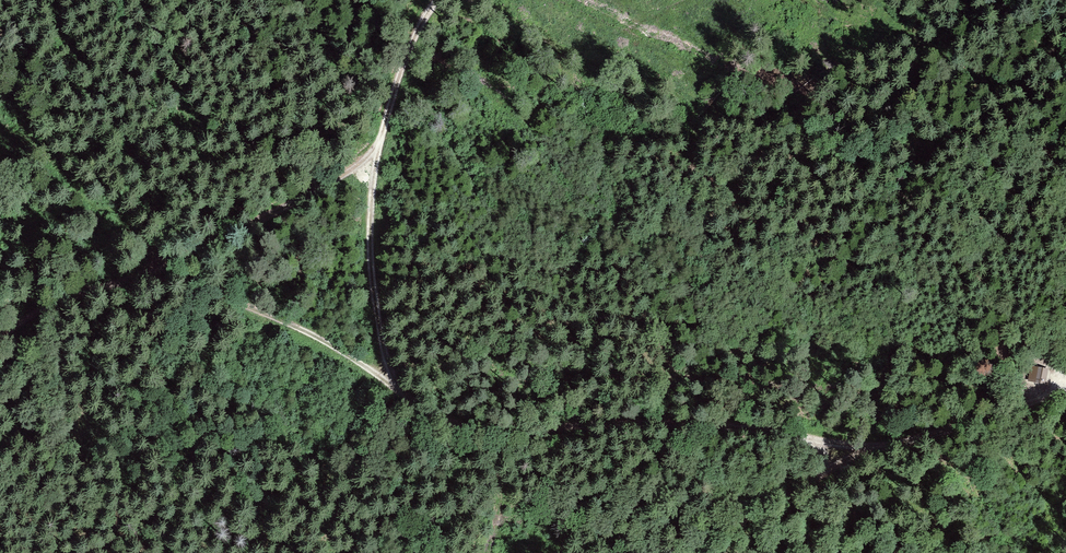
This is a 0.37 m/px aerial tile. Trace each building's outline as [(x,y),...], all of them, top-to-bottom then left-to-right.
[(1048,368),(1031,365),(1029,380),(1046,383),(1048,368)]
